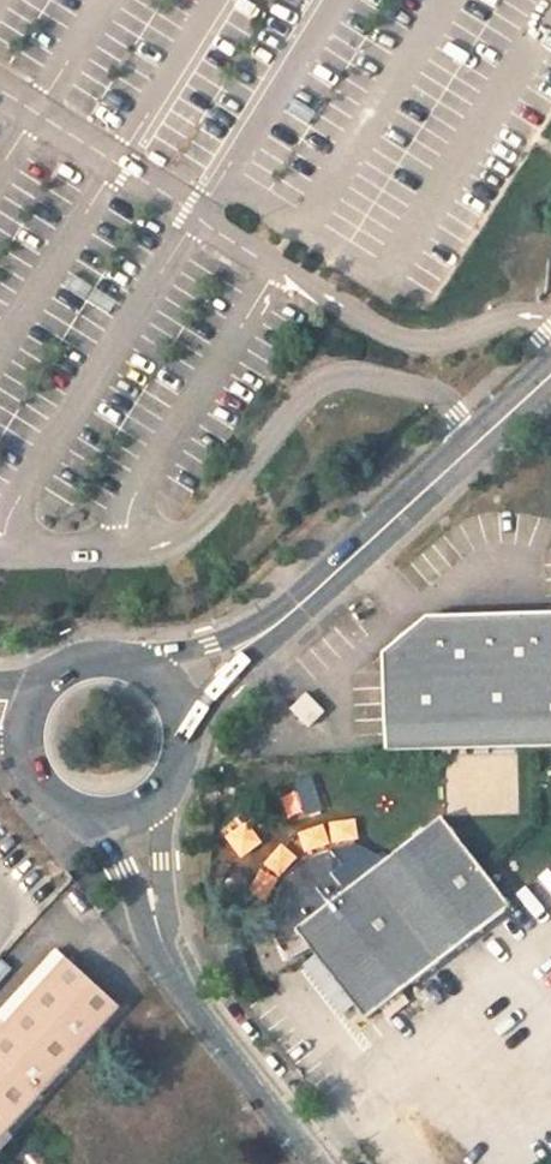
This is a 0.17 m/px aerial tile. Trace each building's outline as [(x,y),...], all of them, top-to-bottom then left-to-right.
[(550,746),(550,614),(426,621),(383,659),(388,752),(550,746)] [(308,694),(293,710),(309,727),(324,712),(308,694)] [(301,937),(365,1019),(511,907),(441,817),(347,890),(334,874),(345,866),(331,850),(315,855),(302,862),(291,869),(287,873),(282,879),(278,885),(272,898),(270,909),(271,921),(273,930),(277,939),(281,946),(301,937)] [(0,1033),(0,1140),(114,1016),(59,967),(0,1033)]
